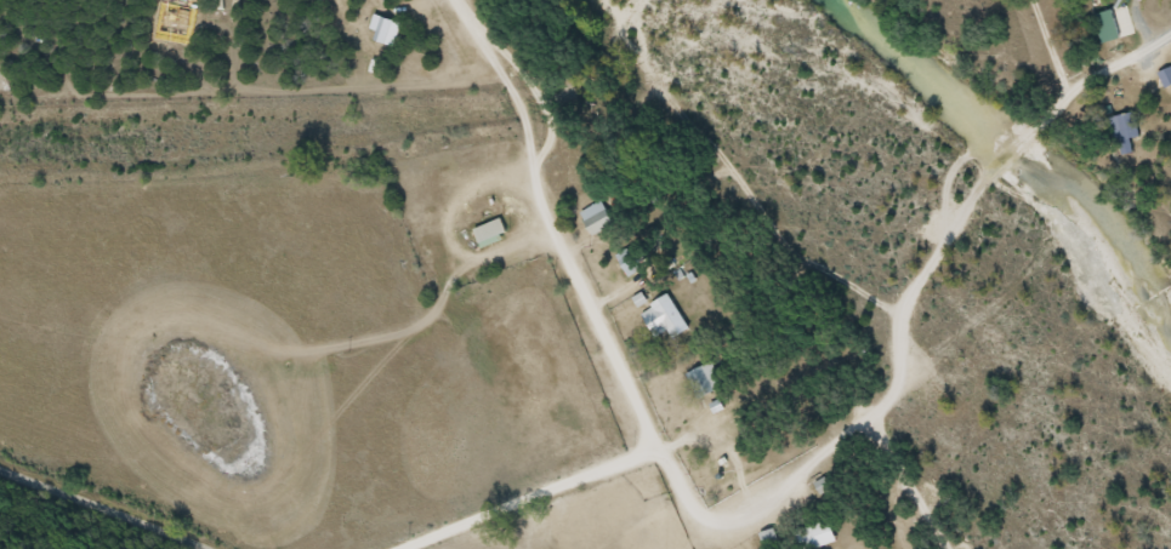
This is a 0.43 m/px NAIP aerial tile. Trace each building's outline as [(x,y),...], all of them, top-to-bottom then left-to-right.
[(223,19),(239,19),(239,0),(223,0),(223,19)] [(1094,16),(1106,44),(1125,36),(1113,9),(1094,16)] [(1166,88),(1170,85),(1170,67),(1159,73),(1166,88)] [(1141,135),(1136,112),(1117,116),(1122,139),(1141,135)] [(614,222),(601,200),(580,212),(593,235),(614,222)] [(508,232),(501,217),(474,230),(481,245),(508,232)] [(618,255),(627,276),(642,270),(634,249),(618,255)] [(673,338),(690,328),(674,300),(644,317),(655,335),(667,328),(673,338)] [(698,398),(725,386),(713,361),(687,373),(698,398)] [(832,520),(796,529),(801,548),(811,548),(837,543),(832,520)] [(779,545),(774,528),(760,532),(766,548),(767,548),(779,545)]
